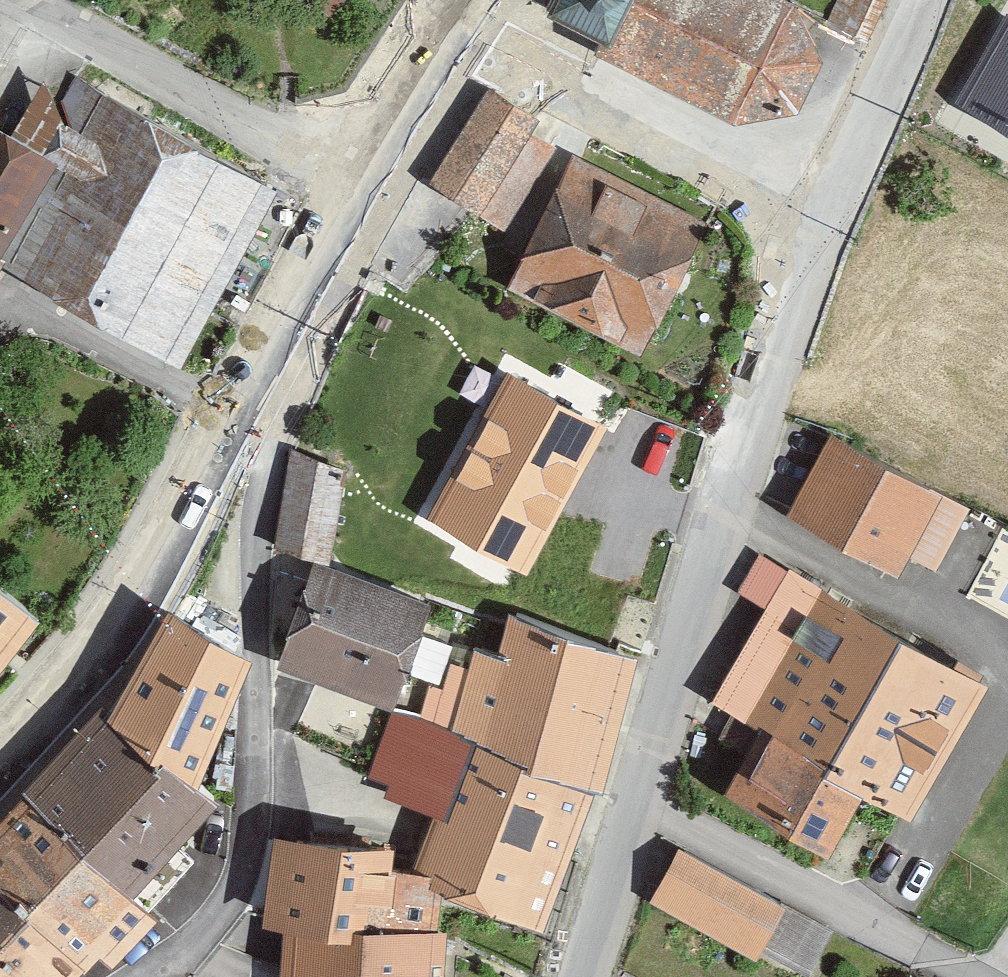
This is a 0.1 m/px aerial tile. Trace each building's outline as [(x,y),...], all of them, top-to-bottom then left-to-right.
[(609,19),(597,44),(735,108),(800,92),(823,44),(802,0),(568,0),(609,19)] [(831,17),(874,33),(887,0),(838,0),(831,17)] [(1006,7),(957,96),(1007,125),(1007,8),(1006,7)] [(281,178),(79,70),(45,142),(59,150),(2,243),(9,247),(185,358),(281,178)] [(541,112),(491,85),(431,176),(507,227),(554,140),(533,126),(541,112)] [(3,116),(0,120),(0,242),(2,243),(59,150),(45,142),(3,116)] [(704,215),(571,151),(511,284),(644,346),(704,215)] [(9,247),(2,243),(0,242),(0,261),(9,247)] [(610,415),(509,361),(425,510),(527,565),(610,415)] [(955,484),(851,430),(813,502),(918,556),(955,484)] [(277,543),(314,553),(332,559),(347,463),(292,444),(277,543)] [(332,559),(314,553),(277,659),(393,697),(430,593),(332,559)] [(1001,668),(791,560),(716,695),(760,721),(724,780),(814,835),(851,775),(913,813),(1001,668)] [(41,610),(0,579),(0,663),(41,610)] [(252,639),(170,600),(109,709),(199,768),(252,639)] [(432,864),(431,877),(442,881),(544,922),(597,776),(604,778),(638,647),(510,604),(499,645),(474,641),(469,664),(450,658),(442,687),(431,683),(421,710),(395,706),(368,773),(391,779),(387,793),(437,809),(417,857),(432,864)] [(109,709),(99,700),(0,811),(0,976),(63,976),(100,940),(114,955),(157,907),(131,883),(221,784),(199,768),(109,709)] [(277,826),(262,913),(284,914),(280,976),(442,976),(447,917),(438,917),(442,881),(431,877),(432,864),(417,857),(392,854),(392,833),(277,826)] [(835,925),(679,842),(651,898),(758,953),(761,946),(811,972),(835,925)]
